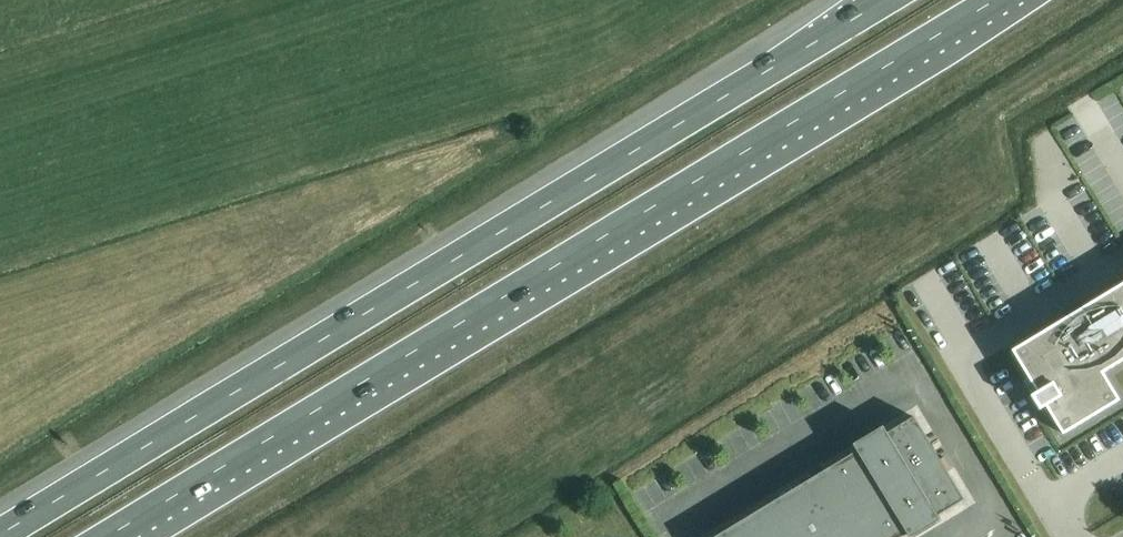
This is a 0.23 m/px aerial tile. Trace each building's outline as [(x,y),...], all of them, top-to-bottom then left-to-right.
[(1006,354),(1042,415),(1051,431),(1103,400),(1091,380),(1122,362),(1122,284),(1006,354)] [(965,500),(915,417),(717,536),(904,536),(965,500)]
